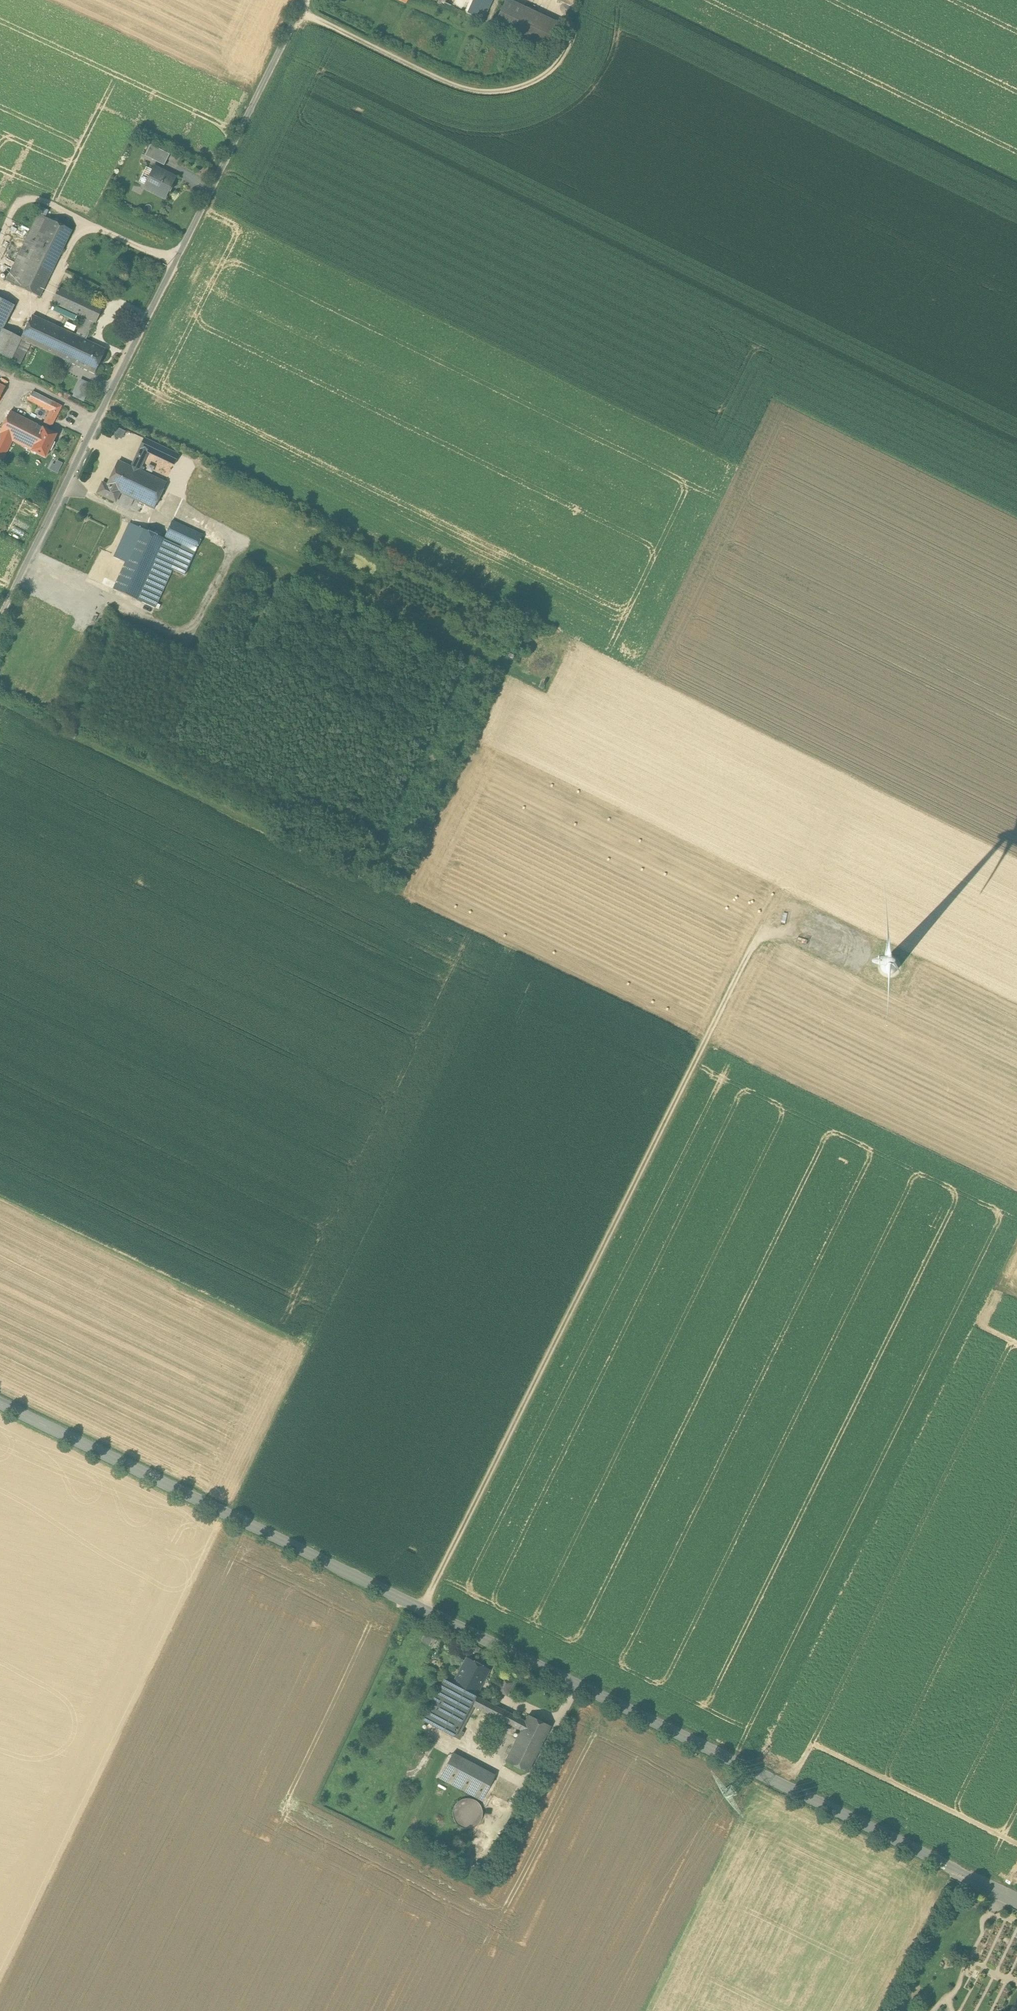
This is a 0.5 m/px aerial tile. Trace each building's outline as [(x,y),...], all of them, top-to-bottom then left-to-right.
[(467,13),(483,21),(493,0),(474,0),(467,13)] [(509,0),(506,0),(494,26),(548,51),(561,24),(509,0)] [(170,154),(151,145),(145,156),(164,165),(170,154)] [(139,181),(146,185),(153,171),(146,167),(139,181)] [(175,177),(154,167),(153,171),(146,185),(144,188),(165,198),(168,191),(169,191),(172,185),(171,185),(175,177)] [(72,230),(39,214),(26,241),(59,257),(72,230)] [(59,257),(26,241),(6,281),(39,297),(59,257)] [(103,307),(59,287),(52,303),(84,318),(94,323),(95,323),(103,307)] [(0,299),(0,327),(2,328),(13,305),(0,299)] [(51,315),(65,318),(66,312),(52,308),(51,315)] [(76,335),(32,315),(21,339),(30,344),(72,363),(83,339),(76,335)] [(94,323),(84,318),(76,335),(83,339),(86,340),(94,323)] [(1,330),(0,332),(0,355),(20,364),(30,344),(21,339),(1,330)] [(86,340),(83,339),(72,363),(94,373),(106,349),(86,340)] [(30,376),(32,370),(25,366),(22,372),(30,376)] [(32,370),(30,376),(40,381),(42,376),(37,373),(37,372),(32,370)] [(80,379),(72,397),(83,402),(91,385),(80,379)] [(50,411),(42,426),(44,426),(50,429),(62,404),(36,391),(31,402),(50,411)] [(3,460),(12,441),(8,439),(20,415),(11,410),(0,432),(0,459),(3,460)] [(42,426),(20,415),(8,439),(12,441),(32,451),(44,426),(42,426)] [(50,429),(44,426),(32,451),(45,458),(57,433),(50,429)] [(118,428),(114,436),(122,439),(125,432),(118,428)] [(179,455),(144,438),(139,448),(148,452),(174,465),(179,455)] [(131,466),(137,469),(142,472),(142,471),(144,467),(142,466),(148,452),(139,448),(131,466)] [(59,472),(62,461),(53,458),(50,470),(59,472)] [(137,469),(131,466),(119,460),(107,485),(102,482),(98,493),(116,501),(120,492),(130,497),(134,488),(129,486),(137,469)] [(166,483),(142,471),(142,472),(137,469),(129,486),(134,488),(130,497),(154,508),(166,483)] [(192,530),(172,521),(165,537),(183,545),(185,546),(192,530)] [(129,523),(114,557),(126,562),(141,528),(129,523)] [(126,562),(113,589),(136,600),(164,539),(141,528),(126,562)] [(182,547),(164,539),(136,600),(155,608),(172,569),(185,575),(196,551),(203,536),(203,535),(192,530),(185,546),(183,545),(182,547)] [(203,536),(196,551),(204,554),(211,539),(203,536)] [(466,1657),(452,1683),(476,1696),(476,1695),(490,1669),(466,1657)] [(502,1676),(495,1689),(507,1695),(514,1682),(502,1676)] [(444,1679),(422,1720),(454,1737),(459,1739),(463,1732),(458,1729),(469,1708),(476,1696),(452,1683),(444,1679)] [(514,1715),(476,1695),(476,1696),(469,1708),(472,1709),(473,1706),(510,1724),(514,1715)] [(520,1730),(505,1761),(528,1772),(551,1726),(528,1715),(520,1730)] [(510,1724),(508,1727),(513,1730),(515,1727),(519,1718),(514,1715),(510,1724)] [(525,1721),(519,1718),(515,1727),(520,1730),(525,1721)] [(495,1776),(452,1753),(439,1777),(482,1800),(495,1776)]
